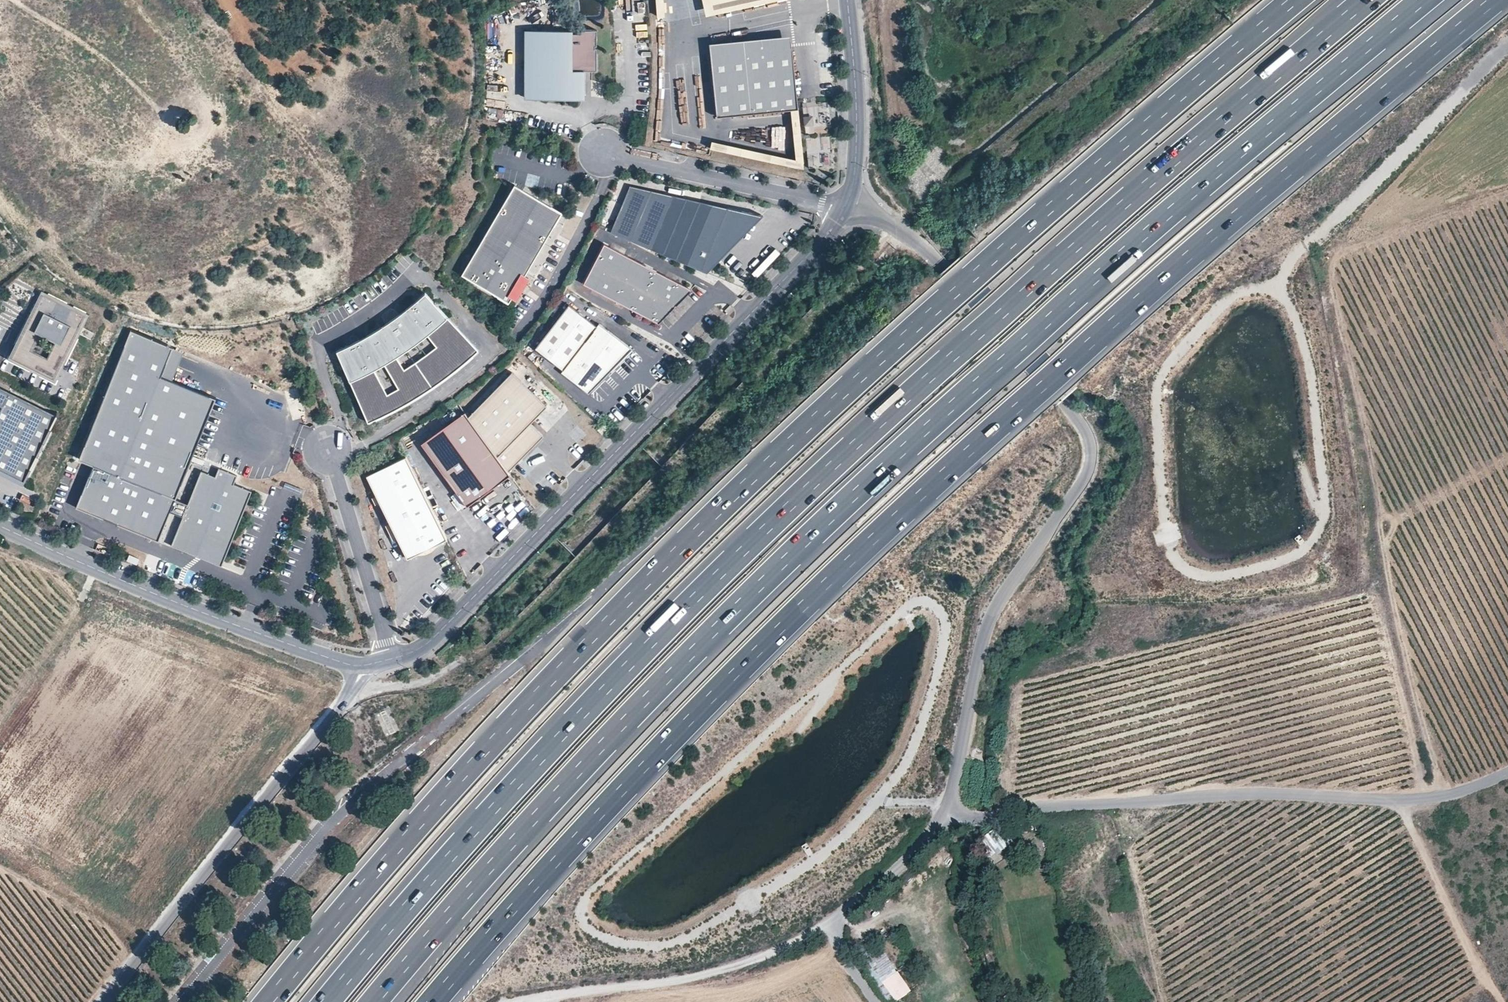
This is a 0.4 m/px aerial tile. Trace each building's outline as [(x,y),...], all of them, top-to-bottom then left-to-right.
[(706,15),(773,0),(703,0),(706,15)] [(776,4),(776,19),(791,18),(790,3),(776,4)] [(597,71),(597,30),(580,30),(580,34),(569,34),(569,31),(526,31),(526,99),(581,99),(581,71),(597,71)] [(745,51),(754,50),(754,47),(776,45),(776,48),(792,47),(791,36),(709,44),(717,117),(751,114),(745,51)] [(798,109),(792,47),(776,48),(776,45),(754,47),(754,50),(745,51),(751,114),(791,110),(798,109)] [(819,83),(834,83),(834,68),(819,69),(819,83)] [(796,159),(712,141),(710,148),(804,169),(798,109),(791,110),(796,159)] [(830,137),(821,139),(823,151),(832,150),(830,137)] [(514,184),(489,226),(535,254),(561,213),(514,184)] [(713,204),(630,186),(610,233),(701,270),(718,229),(705,224),(713,204)] [(707,273),(762,215),(713,204),(705,224),(718,229),(701,270),(707,273)] [(535,254),(489,226),(460,274),(506,302),(535,254)] [(678,282),(604,243),(583,284),(657,322),(678,282)] [(658,323),(691,289),(678,282),(657,322),(658,323)] [(89,314),(42,291),(25,325),(52,338),(46,349),(65,358),(70,347),(72,348),(89,314)] [(442,378),(465,360),(476,349),(423,292),(405,307),(395,314),(375,328),(355,340),(334,350),(366,423),(380,416),(393,409),(405,402),(418,395),(431,386),(442,378)] [(631,348),(598,322),(596,325),(568,303),(534,346),(562,368),(560,371),(587,393),(631,348)] [(65,358),(46,349),(52,338),(25,325),(8,358),(56,382),(72,348),(70,347),(65,358)] [(175,499),(216,398),(162,376),(173,347),(131,330),(79,459),(93,465),(76,508),(159,541),(170,512),(183,517),(171,546),(186,552),(188,547),(224,561),(252,491),(234,484),(238,476),(219,468),(215,476),(201,471),(188,504),(175,499)] [(467,417),(507,471),(543,436),(531,422),(545,409),(511,374),(467,417)] [(0,387),(0,470),(24,482),(57,416),(0,387)] [(467,417),(464,413),(421,445),(465,505),(508,473),(507,471),(467,417)] [(446,539),(405,457),(366,476),(407,558),(446,539)] [(11,508),(15,497),(0,492),(0,505),(11,508)] [(452,498),(461,511),(466,507),(457,495),(452,498)] [(224,561),(188,547),(186,552),(222,566),(224,561)] [(992,841),(1007,829),(1001,822),(988,832),(992,841)] [(1036,847),(1047,845),(1044,835),(1034,837),(1036,847)] [(879,944),(864,954),(883,981),(896,972),(879,944)] [(1013,989),(1004,996),(1009,1001),(1024,1001),(1013,989)]
